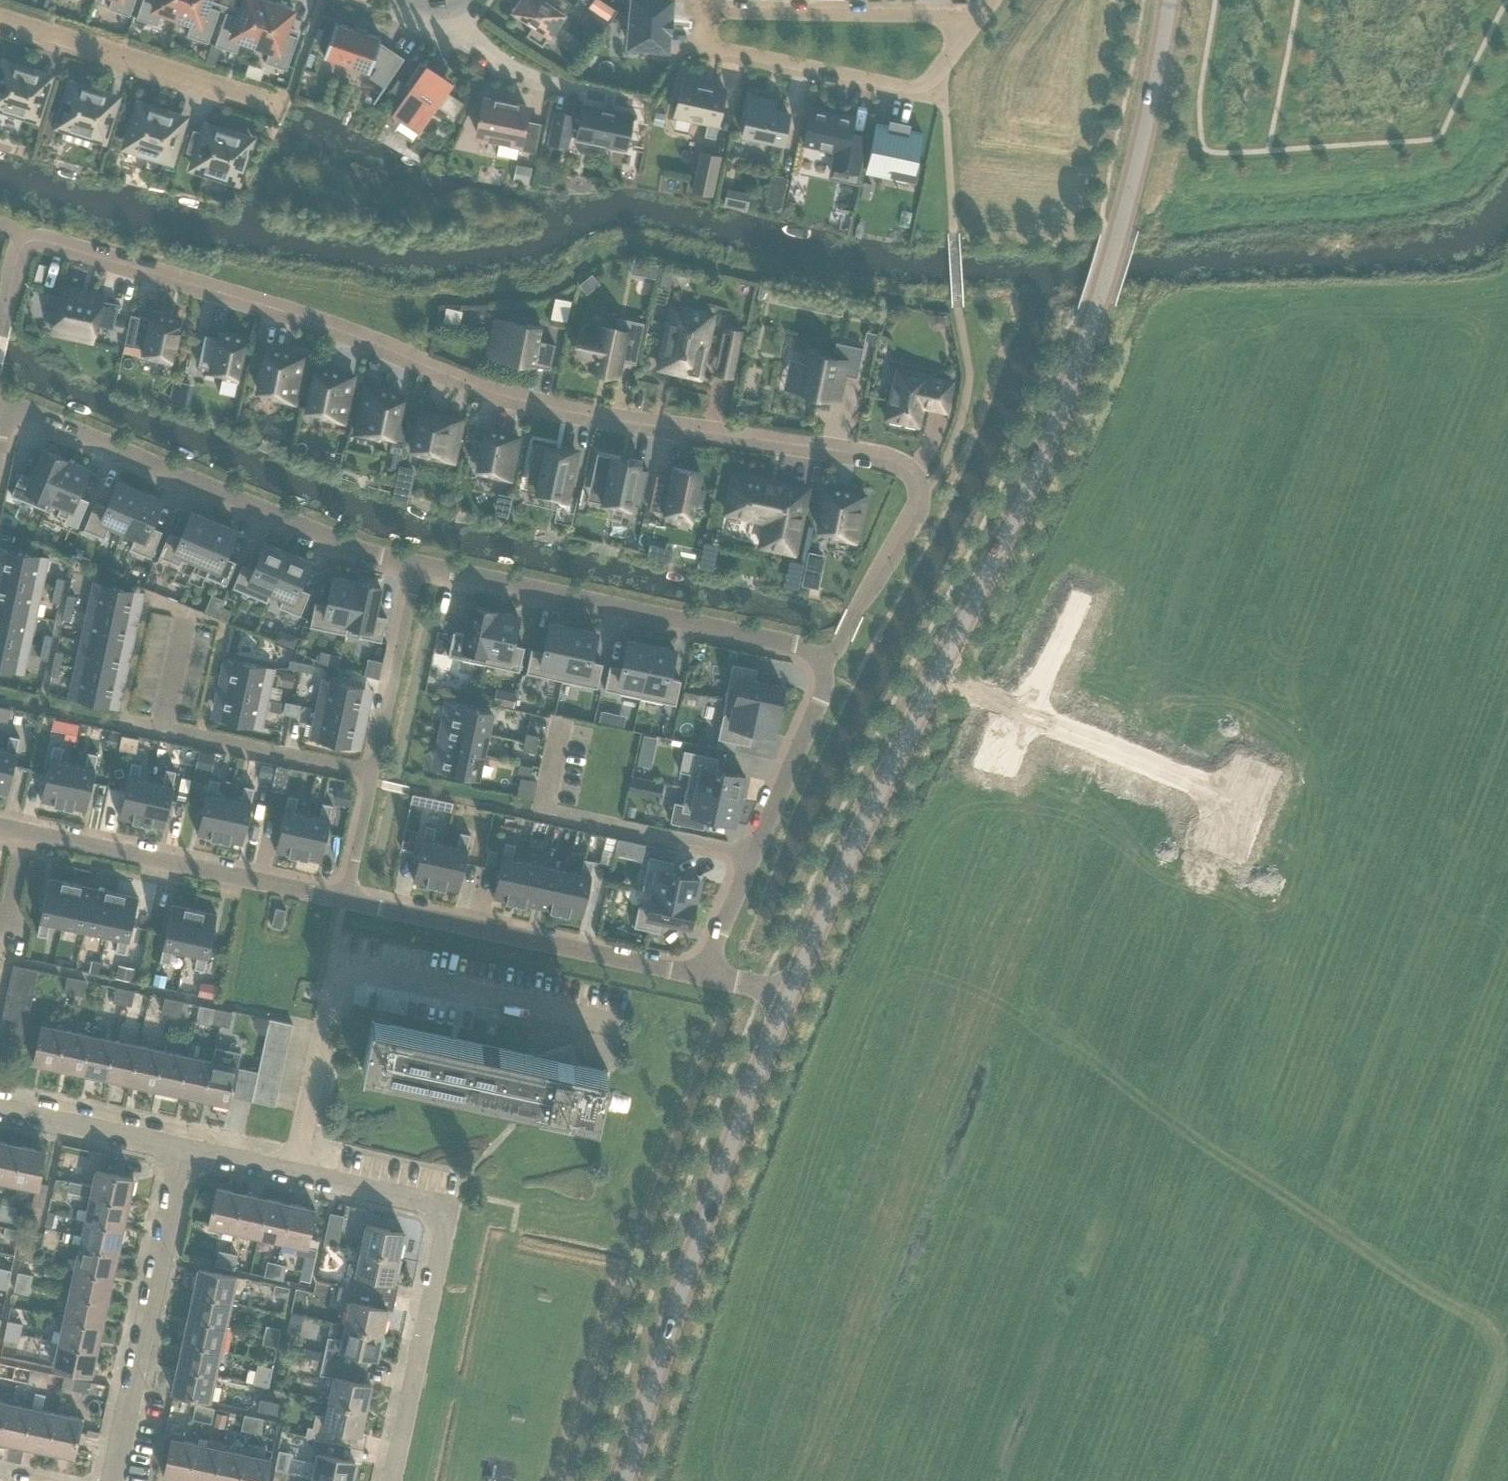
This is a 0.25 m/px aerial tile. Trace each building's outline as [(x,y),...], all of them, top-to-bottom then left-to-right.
[(108,8),(130,16),(135,0),(111,0),(108,8)] [(183,0),(143,0),(137,18),(158,25),(162,12),(177,17),(183,0)] [(177,17),(191,22),(187,35),(208,43),(219,10),(207,6),(209,0),(183,0),(177,17)] [(270,0),(244,0),(239,17),(226,12),(215,45),(236,52),(241,39),(255,44),(270,0)] [(294,8),(270,0),(255,44),(270,49),(265,62),(286,70),(298,37),(285,32),(294,8)] [(514,11),(534,24),(526,35),(542,46),(570,3),(566,0),(521,0),(514,11)] [(608,20),(615,10),(600,0),(594,0),(589,7),(608,20)] [(669,30),(670,30),(671,18),(670,18),(672,0),(633,0),(629,46),(667,49),(669,30)] [(607,23),(590,11),(582,23),(599,35),(607,23)] [(368,72),(371,63),(378,68),(372,78),(385,87),(404,59),(403,58),(402,59),(378,43),(380,38),(336,23),(324,57),(368,72)] [(14,65),(4,62),(0,75),(0,108),(37,120),(48,83),(35,80),(37,73),(14,65)] [(397,79),(390,90),(403,98),(391,115),(418,134),(437,106),(453,117),(463,103),(446,92),(453,82),(426,63),(425,66),(420,62),(405,85),(397,79)] [(708,122),(704,136),(715,139),(717,128),(719,128),(723,109),(722,109),(726,91),(682,81),(681,84),(678,83),(674,98),(678,99),(674,115),(708,122)] [(71,83),(63,108),(66,109),(61,127),(104,141),(115,104),(102,100),(104,94),(71,83)] [(766,100),(750,96),(742,134),(773,140),(770,152),(781,154),(789,115),(764,110),(766,100)] [(482,101),(476,132),(482,134),(481,138),(520,145),(519,149),(534,152),(540,124),(526,121),(528,111),(522,109),(523,105),(489,98),(488,103),(482,101)] [(138,104),(130,129),(133,130),(128,148),(171,162),(182,125),(170,121),(172,114),(138,104)] [(573,115),(555,112),(549,143),(567,146),(569,136),(577,138),(577,139),(625,148),(632,115),(583,105),(580,120),(573,118),(573,115)] [(854,120),(810,110),(803,143),(837,150),(831,176),(855,181),(864,142),(850,139),(854,120)] [(653,124),(663,126),(666,114),(656,111),(653,124)] [(876,124),(866,171),(892,177),(893,173),(913,177),(914,171),(915,171),(923,134),(906,131),(906,127),(892,124),(891,127),(876,124)] [(203,132),(192,168),(235,182),(241,164),(244,165),(251,139),(218,129),(216,136),(203,132)] [(692,191),(713,195),(722,155),(701,151),(692,191)] [(513,181),(529,184),(532,167),(516,164),(513,181)] [(787,178),(771,175),(765,204),(781,207),(787,178)] [(860,198),(868,200),(872,183),(863,181),(860,198)] [(729,186),(727,201),(750,204),(751,189),(729,186)] [(660,286),(670,288),(673,272),(663,270),(660,286)] [(103,295),(62,287),(54,323),(95,332),(96,326),(113,329),(119,304),(105,301),(105,304),(101,303),(103,295)] [(700,377),(713,314),(672,305),(659,368),(700,377)] [(171,363),(181,319),(153,313),(153,314),(152,319),(139,316),(132,346),(146,349),(144,357),(171,363)] [(730,316),(715,365),(734,370),(748,321),(730,316)] [(635,363),(642,324),(620,319),(617,330),(599,326),(598,334),(585,331),(580,355),(593,358),(591,365),(594,366),(596,370),(604,371),(607,369),(619,371),(621,360),(635,363)] [(539,341),(542,327),(508,320),(504,338),(493,336),(492,343),(490,356),(550,369),(555,344),(539,341)] [(220,335),(217,334),(216,339),(203,336),(196,367),(209,370),(209,372),(221,375),(219,384),(220,384),(221,380),(235,383),(244,340),(241,339),(241,338),(220,334),(220,335)] [(863,348),(836,342),(833,357),(811,352),(808,366),(799,364),(795,382),(804,384),(802,393),(838,400),(843,375),(857,378),(863,348)] [(292,356),(292,353),(268,347),(258,393),(272,396),(270,407),(271,407),(273,399),(294,404),(304,358),(292,356)] [(249,366),(259,368),(262,352),(252,350),(249,366)] [(930,374),(897,367),(886,418),(919,425),(923,406),(947,411),(953,381),(929,376),(930,374)] [(329,369),(329,372),(317,369),(307,415),(328,420),(326,428),(328,428),(330,417),(344,420),(354,374),(329,369)] [(174,389),(192,393),(194,384),(176,380),(174,389)] [(378,389),(378,392),(365,390),(356,435),(377,440),(375,448),(376,448),(379,437),(393,440),(403,394),(378,389)] [(459,415),(418,406),(409,448),(432,453),(439,455),(440,448),(451,450),(459,415)] [(511,474),(519,436),(487,430),(485,443),(475,441),(472,458),(481,460),(479,467),(480,468),(479,472),(506,478),(507,473),(511,474)] [(393,440),(390,452),(394,453),(401,454),(404,442),(396,440),(393,440)] [(581,454),(537,444),(531,471),(546,474),(541,494),(571,501),(581,454)] [(49,499),(66,460),(44,451),(33,477),(21,472),(12,496),(45,510),(49,499)] [(641,463),(596,453),(591,480),(605,483),(601,503),(631,510),(641,463)] [(67,519),(88,469),(66,460),(49,499),(62,505),(58,515),(67,519)] [(396,482),(412,485),(415,468),(399,465),(396,482)] [(682,467),(682,468),(674,466),(673,470),(671,478),(657,475),(649,509),(681,516),(681,515),(691,518),(692,514),(693,514),(695,504),(701,505),(704,488),(698,487),(701,476),(700,476),(701,472),(690,470),(690,469),(682,467)] [(781,483),(734,473),(726,513),(771,522),(766,545),(761,544),(761,545),(794,553),(808,489),(806,489),(805,493),(780,487),(781,483)] [(95,503),(84,530),(105,539),(111,525),(123,530),(140,491),(118,481),(107,508),(95,503)] [(853,495),(853,492),(829,486),(819,532),(833,535),(831,546),(832,546),(833,539),(855,543),(865,497),(853,495)] [(140,491),(123,530),(136,536),(130,549),(151,558),(162,531),(151,526),(162,500),(140,491)] [(497,501),(511,503),(512,496),(499,493),(497,501)] [(191,512),(180,539),(169,534),(159,557),(180,566),(184,556),(197,561),(214,521),(191,512)] [(236,531),(214,521),(197,561),(210,566),(205,576),(227,585),(236,562),(225,557),(236,531)] [(265,543),(254,569),(243,565),(233,588),(267,602),(271,592),(287,552),(265,543)] [(647,556),(656,558),(658,546),(650,545),(647,556)] [(0,578),(40,587),(46,558),(6,549),(0,578)] [(310,562),(287,552),(271,592),(284,597),(279,607),(300,616),(310,593),(299,588),(310,562)] [(787,573),(802,576),(804,563),(790,560),(787,573)] [(346,634),(348,624),(357,582),(334,577),(328,605),(316,602),(310,627),(346,634)] [(34,615),(40,587),(0,578),(0,608),(34,615)] [(57,578),(54,590),(62,592),(65,580),(57,578)] [(387,617),(375,615),(381,587),(357,582),(348,624),(362,627),(359,637),(382,642),(387,617)] [(90,612),(130,621),(136,592),(96,583),(90,612)] [(54,590),(52,602),(60,603),(62,592),(54,590)] [(68,595),(65,607),(73,608),(76,596),(68,595)] [(484,664),(495,611),(471,606),(465,634),(453,632),(448,656),(484,664)] [(65,607),(63,619),(71,620),(73,608),(65,607)] [(0,608),(0,637),(28,643),(34,615),(0,608)] [(495,611),(484,664),(519,672),(525,647),(512,644),(519,616),(495,611)] [(90,612),(84,640),(119,648),(124,649),(130,621),(90,612)] [(562,681),(573,628),(550,623),(544,651),(531,648),(526,673),(562,681)] [(573,628),(562,681),(597,688),(603,664),(591,661),(597,633),(573,628)] [(45,634),(42,646),(50,648),(53,636),(45,634)] [(299,637),(293,635),(287,637),(284,645),(294,649),(299,637)] [(21,672),(28,643),(0,637),(0,668),(21,672)] [(102,674),(118,677),(124,649),(119,648),(84,640),(78,668),(102,674)] [(640,698),(652,645),(628,640),(622,668),(610,665),(604,690),(640,698)] [(652,645),(640,698),(676,705),(681,681),(669,678),(675,650),(652,645)] [(42,646),(40,658),(48,660),(50,648),(42,646)] [(56,651),(53,663),(61,665),(64,653),(56,651)] [(328,665),(338,667),(341,656),(331,653),(328,665)] [(232,660),(226,689),(266,698),(272,669),(232,660)] [(300,670),(302,663),(290,660),(289,668),(300,670)] [(53,663),(51,675),(58,677),(61,665),(53,663)] [(302,663),(300,670),(312,673),(314,665),(302,663)] [(725,699),(778,710),(783,687),(755,681),(757,669),(733,663),(725,699)] [(102,674),(78,668),(72,698),(112,706),(118,677),(102,674)] [(280,685),(292,687),(295,673),(283,671),(280,685)] [(359,718),(365,689),(325,680),(319,709),(353,716),(359,718)] [(266,698),(226,689),(220,718),(260,727),(266,698)] [(493,703),(513,708),(517,693),(496,689),(493,703)] [(775,725),(778,710),(725,699),(725,700),(726,700),(718,739),(750,746),(753,730),(773,734),(775,725)] [(291,715),(293,703),(285,702),(283,713),(291,715)] [(293,704),(291,715),(299,717),(301,705),(293,704)] [(487,734),(492,712),(453,704),(449,726),(487,734)] [(4,707),(0,721),(8,723),(11,709),(4,707)] [(353,716),(319,709),(313,738),(353,747),(358,725),(359,718),(353,716)] [(599,722),(612,725),(614,714),(602,711),(599,722)] [(65,733),(64,739),(76,741),(79,725),(68,722),(65,733)] [(483,755),(487,734),(449,726),(444,747),(483,755)] [(525,742),(537,745),(539,737),(527,734),(525,742)] [(7,750),(0,748),(0,792),(8,794),(17,752),(20,738),(10,735),(7,750)] [(641,749),(653,751),(655,739),(644,737),(641,749)] [(523,750),(536,753),(537,745),(525,742),(523,750)] [(64,806),(73,764),(61,761),(64,747),(53,745),(51,756),(50,758),(41,801),(64,806)] [(478,777),(483,755),(444,747),(440,769),(478,777)] [(195,770),(212,773),(215,753),(199,750),(195,770)] [(73,764),(64,806),(87,811),(96,769),(95,769),(98,755),(88,752),(85,767),(73,764)] [(687,788),(739,799),(744,776),(716,770),(719,758),(694,753),(687,788)] [(142,823),(151,781),(139,778),(142,764),(132,761),(129,776),(128,776),(119,818),(142,823)] [(518,773),(531,775),(532,767),(520,764),(518,773)] [(275,777),(287,780),(289,769),(277,766),(275,777)] [(151,781),(142,823),(165,827),(174,785),(173,785),(176,771),(166,769),(163,783),(151,781)] [(629,790),(640,792),(643,778),(633,776),(632,775),(629,790)] [(220,839),(229,797),(217,795),(220,780),(210,778),(207,792),(206,792),(197,834),(220,839)] [(229,797),(220,839),(243,844),(252,802),(255,788),(244,786),(241,800),(229,797)] [(335,803),(349,806),(352,791),(337,788),(335,803)] [(734,823),(739,799),(687,788),(681,811),(734,823)] [(177,799),(186,801),(188,793),(179,791),(177,799)] [(298,856),(307,814),(295,811),(298,797),(288,795),(285,809),(276,851),(298,856)] [(307,814),(298,856),(321,861),(330,819),(333,805),(322,802),(319,817),(307,814)] [(426,824),(423,839),(422,839),(413,881),(436,886),(445,844),(432,841),(435,826),(426,824)] [(445,844),(436,886),(459,891),(469,845),(468,845),(471,835),(460,832),(457,846),(445,844)] [(506,841),(503,856),(502,856),(493,898),(516,903),(525,861),(512,858),(515,843),(506,841)] [(629,859),(642,861),(646,844),(633,842),(629,859)] [(485,864),(495,866),(498,851),(488,849),(485,864)] [(600,862),(613,864),(614,855),(615,852),(603,850),(600,862)] [(652,894),(694,903),(699,879),(672,873),(674,861),(649,856),(645,878),(655,880),(652,894)] [(569,870),(560,912),(583,917),(592,875),(591,875),(594,861),(584,859),(581,873),(569,870)] [(525,861),(516,903),(538,907),(547,866),(525,861)] [(547,866),(538,907),(560,912),(569,870),(547,866)] [(63,925),(72,884),(49,879),(40,921),(37,935),(48,937),(51,923),(63,925)] [(85,930),(94,888),(72,884),(63,925),(85,930)] [(107,935),(116,893),(94,888),(85,930),(107,935)] [(116,893),(107,935),(119,938),(116,952),(126,954),(129,940),(138,898),(137,898),(116,893)] [(652,894),(650,907),(639,905),(634,927),(659,933),(661,920),(689,926),(694,903),(652,894)] [(186,952),(195,910),(172,905),(163,947),(160,961),(171,964),(174,949),(186,952)] [(283,928),(287,909),(276,907),(272,926),(283,928)] [(195,910),(186,952),(198,955),(195,969),(205,971),(208,957),(217,915),(216,914),(195,910)] [(92,961),(90,972),(98,974),(100,962),(92,961)] [(11,977),(36,982),(38,971),(14,965),(11,977)] [(118,965),(115,977),(132,981),(134,969),(118,965)] [(155,973),(153,985),(165,988),(167,976),(155,973)] [(11,977),(9,989),(34,994),(36,982),(11,977)] [(73,995),(76,979),(68,978),(64,993),(73,995)] [(85,981),(76,979),(73,995),(82,996),(85,981)] [(113,1003),(122,1005),(125,990),(116,988),(113,1003)] [(9,989),(6,1000),(31,1005),(34,994),(9,989)] [(125,990),(122,1005),(131,1006),(134,992),(125,990)] [(162,1013),(171,1015),(174,1000),(165,998),(162,1013)] [(6,1000),(4,1012),(29,1017),(31,1005),(6,1000)] [(174,1000),(171,1015),(180,1017),(183,1002),(174,1000)] [(222,1011),(214,1009),(199,1006),(195,1023),(210,1026),(210,1024),(219,1026),(222,1011)] [(222,1011),(219,1026),(228,1028),(231,1013),(222,1011)] [(4,1012),(1,1023),(26,1028),(29,1017),(4,1012)] [(267,1033),(290,1038),(293,1024),(270,1019),(267,1033)] [(574,1064),(569,1048),(540,1057),(373,1021),(372,1026),(364,1065),(363,1069),(597,1120),(598,1115),(607,1076),(608,1071),(574,1064)] [(0,1030),(0,1035),(24,1040),(26,1028),(1,1023),(0,1030)] [(58,1068),(66,1030),(41,1025),(33,1062),(58,1068)] [(90,1035),(66,1030),(58,1068),(82,1073),(90,1035)] [(264,1046),(287,1051),(290,1038),(267,1033),(264,1046)] [(114,1041),(107,1078),(131,1083),(139,1046),(125,1043),(127,1036),(117,1034),(116,1041),(114,1041)] [(24,1040),(0,1035),(0,1048),(21,1052),(24,1040)] [(82,1073),(107,1078),(114,1041),(90,1035),(82,1073)] [(163,1051),(139,1046),(131,1083),(155,1089),(163,1051)] [(264,1046),(261,1060),(284,1065),(287,1051),(264,1046)] [(212,1062),(204,1099),(229,1104),(240,1053),(215,1048),(212,1062)] [(188,1056),(163,1051),(155,1089),(180,1094),(188,1056)] [(212,1062),(188,1056),(180,1094),(204,1099),(212,1062)] [(261,1060),(258,1074),(281,1079),(284,1065),(261,1060)] [(281,1079),(258,1074),(255,1087),(278,1092),(281,1079)] [(278,1092),(255,1087),(252,1101),(275,1106),(278,1092)] [(0,1142),(0,1181),(13,1184),(21,1146),(0,1142)] [(36,1189),(33,1204),(28,1226),(39,1228),(47,1185),(39,1184),(46,1151),(21,1146),(13,1184),(36,1189)] [(68,1192),(90,1196),(128,1204),(134,1179),(96,1171),(93,1186),(69,1181),(69,1182),(56,1179),(54,1189),(68,1192)] [(233,1231),(242,1193),(216,1188),(208,1226),(224,1229),(222,1238),(232,1240),(233,1231)] [(67,1201),(68,1192),(54,1189),(52,1198),(67,1201)] [(242,1193),(233,1231),(258,1236),(266,1199),(242,1193)] [(85,1222),(123,1230),(128,1204),(90,1196),(87,1211),(78,1209),(76,1219),(85,1221),(85,1222)] [(266,1199),(258,1236),(282,1242),(290,1204),(266,1199)] [(290,1204),(282,1242),(307,1247),(308,1247),(307,1249),(317,1250),(319,1241),(309,1238),(315,1209),(290,1204)] [(14,1222),(17,1208),(7,1206),(5,1221),(14,1222)] [(48,1212),(45,1228),(52,1230),(55,1213),(48,1212)] [(345,1216),(331,1214),(325,1242),(339,1246),(345,1216)] [(80,1245),(118,1253),(123,1230),(85,1222),(82,1236),(74,1234),(72,1243),(80,1245)] [(366,1225),(361,1250),(398,1258),(404,1233),(366,1225)] [(19,1230),(5,1227),(3,1237),(17,1240),(19,1230)] [(45,1228),(43,1238),(57,1241),(59,1231),(45,1228)] [(57,1241),(43,1238),(41,1247),(56,1250),(57,1241)] [(21,1258),(34,1261),(37,1247),(24,1245),(21,1258)] [(75,1269),(113,1277),(118,1253),(80,1245),(77,1259),(69,1258),(67,1268),(75,1270),(75,1269)] [(398,1258),(361,1250),(356,1274),(351,1273),(348,1287),(382,1294),(385,1281),(393,1283),(398,1258)] [(226,1267),(229,1253),(219,1251),(216,1265),(226,1267)] [(238,1255),(229,1253),(226,1267),(235,1269),(238,1255)] [(274,1278),(277,1264),(268,1261),(265,1276),(274,1278)] [(277,1264),(274,1278),(283,1280),(286,1266),(277,1264)] [(9,1280),(11,1271),(0,1269),(0,1279),(9,1280)] [(107,1302),(113,1277),(75,1269),(75,1270),(70,1293),(107,1302)] [(199,1269),(193,1294),(231,1302),(236,1277),(199,1269)] [(18,1273),(16,1283),(30,1286),(32,1275),(18,1273)] [(9,1280),(0,1279),(0,1288),(7,1290),(9,1280)] [(30,1286),(16,1283),(14,1292),(28,1294),(30,1286)] [(290,1287),(275,1283),(272,1294),(288,1297),(290,1287)] [(345,1326),(382,1334),(388,1309),(379,1307),(382,1294),(348,1287),(345,1300),(350,1301),(345,1326)] [(64,1318),(102,1326),(107,1302),(70,1293),(64,1318)] [(231,1302),(193,1294),(188,1319),(226,1327),(229,1313),(235,1314),(237,1304),(231,1303),(231,1302)] [(59,1342),(97,1350),(102,1326),(64,1318),(61,1332),(54,1331),(52,1341),(59,1343),(59,1342)] [(226,1327),(188,1319),(183,1343),(226,1353),(228,1353),(234,1329),(226,1327)] [(7,1322),(5,1331),(20,1334),(22,1325),(7,1322)] [(279,1338),(281,1330),(267,1326),(265,1335),(279,1338)] [(332,1362),(366,1370),(369,1357),(377,1359),(382,1334),(345,1326),(342,1340),(328,1337),(325,1354),(313,1351),(312,1358),(332,1362)] [(20,1334),(5,1331),(4,1340),(18,1343),(20,1334)] [(277,1348),(279,1338),(265,1335),(263,1345),(277,1348)] [(91,1375),(97,1350),(59,1342),(59,1343),(56,1357),(50,1356),(48,1366),(91,1375)] [(226,1353),(183,1343),(178,1367),(215,1376),(218,1361),(224,1362),(226,1353)] [(329,1402),(366,1409),(371,1385),(363,1383),(366,1370),(332,1362),(312,1358),(310,1366),(321,1369),(320,1374),(327,1376),(325,1385),(332,1387),(329,1402)] [(269,1387),(273,1369),(258,1365),(257,1374),(250,1373),(248,1382),(255,1384),(255,1385),(269,1387)] [(222,1377),(215,1376),(178,1367),(172,1393),(210,1401),(213,1385),(220,1386),(222,1377)] [(36,1386),(39,1371),(31,1369),(28,1384),(36,1386)] [(49,1373),(39,1371),(36,1386),(46,1388),(49,1373)] [(73,1379),(64,1377),(61,1391),(71,1393),(73,1379)] [(94,1398),(94,1401),(103,1403),(106,1391),(94,1388),(92,1397),(94,1398)] [(277,1414),(278,1403),(260,1399),(258,1411),(277,1414)] [(361,1434),(366,1409),(329,1402),(326,1415),(316,1413),(313,1427),(308,1426),(306,1436),(315,1438),(350,1446),(353,1433),(361,1434)] [(32,1408),(7,1403),(0,1437),(0,1441),(24,1446),(32,1408)] [(202,1422),(206,1407),(196,1405),(193,1420),(202,1422)] [(206,1407),(202,1422),(211,1424),(215,1409),(206,1407)] [(48,1451),(56,1413),(32,1408),(24,1446),(48,1451)] [(82,1419),(56,1413),(48,1451),(74,1457),(82,1419)] [(228,1415),(217,1413),(214,1426),(225,1429),(228,1415)] [(251,1432),(254,1418),(245,1416),(242,1430),(251,1432)] [(263,1419),(254,1418),(251,1432),(260,1434),(263,1419)] [(188,1480),(189,1480),(197,1443),(184,1441),(185,1436),(174,1434),(173,1438),(172,1438),(164,1476),(188,1480)] [(189,1480),(214,1480),(223,1442),(199,1437),(198,1444),(197,1443),(189,1480)] [(329,1480),(351,1480),(355,1460),(347,1459),(350,1446),(315,1438),(313,1452),(318,1453),(313,1477),(329,1480)] [(246,1454),(231,1451),(232,1444),(223,1442),(214,1480),(240,1480),(246,1454)] [(240,1480),(266,1480),(271,1459),(257,1456),(259,1446),(248,1444),(246,1454),(240,1480)] [(276,1469),(290,1472),(293,1454),(280,1451),(276,1469)] [(276,1470),(273,1480),(288,1480),(289,1473),(276,1470)]
